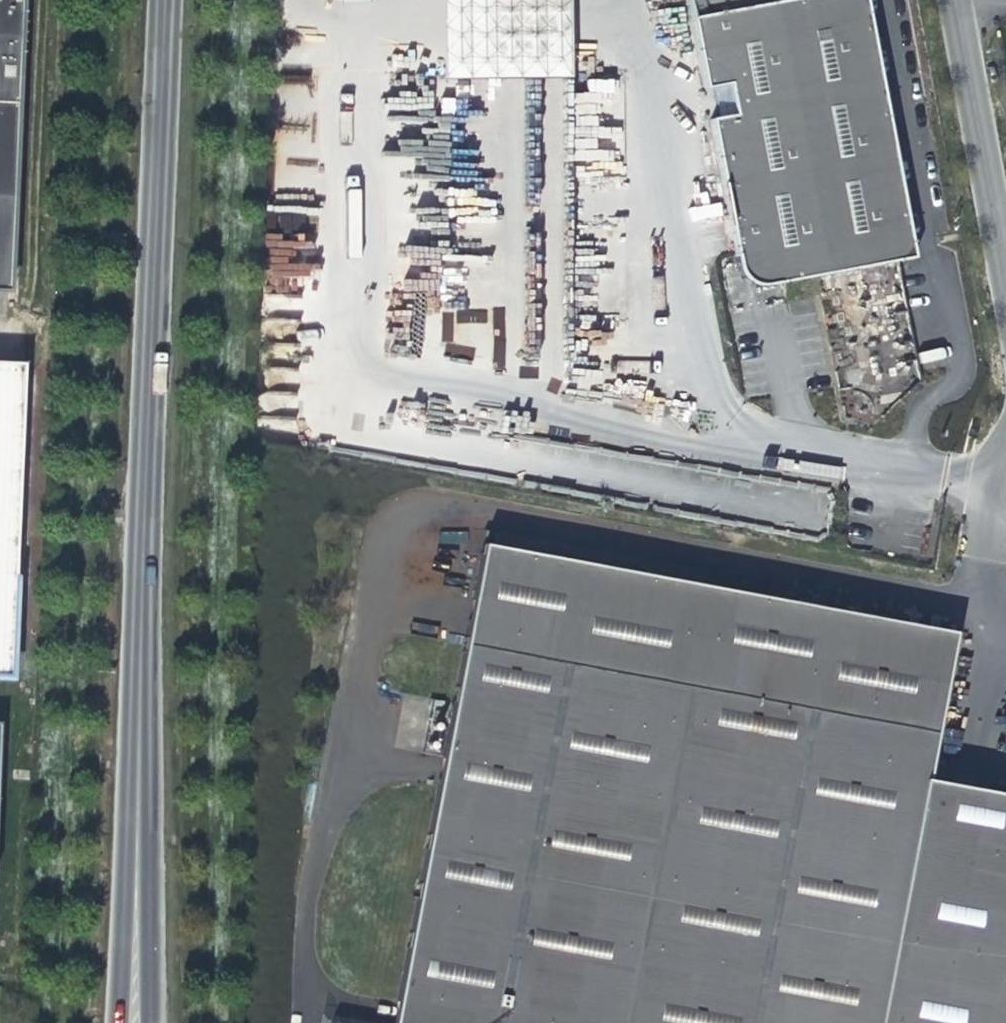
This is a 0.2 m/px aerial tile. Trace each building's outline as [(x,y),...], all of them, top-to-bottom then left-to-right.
[(19,111),(23,0),(0,0),(0,110),(19,111)] [(437,74),(570,73),(569,0),(436,0),(437,74)] [(704,88),(728,84),(733,112),(709,117),(735,253),(739,262),(747,269),(756,274),(768,276),(909,250),(862,0),(687,0),(704,88)] [(0,110),(0,299),(13,299),(19,111),(0,110)] [(13,689),(30,376),(0,375),(0,689),(13,689)] [(484,544),(394,1022),(1005,1022),(1005,795),(927,780),(955,633),(484,544)]
